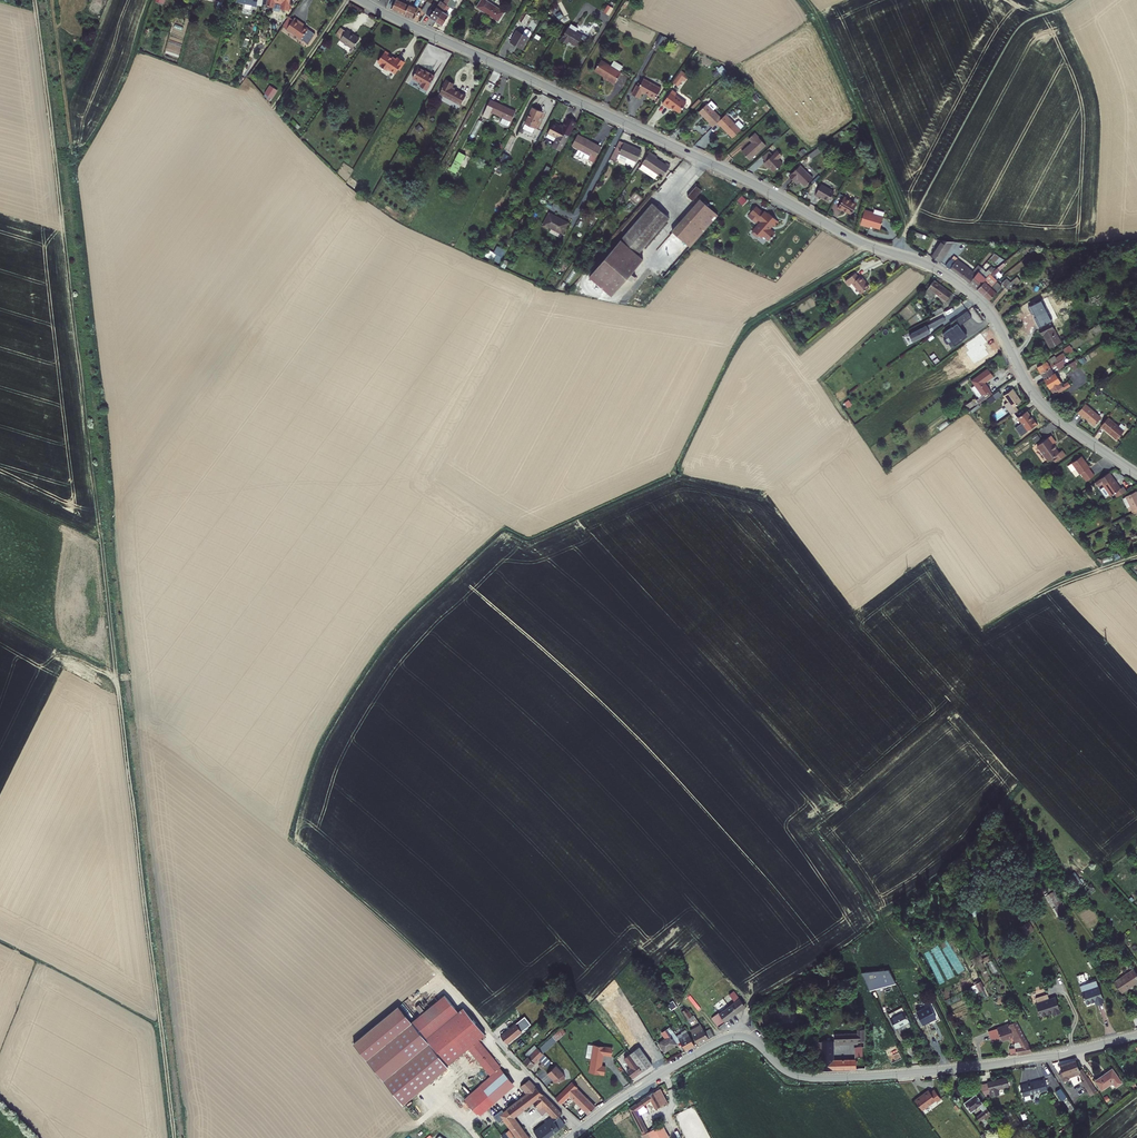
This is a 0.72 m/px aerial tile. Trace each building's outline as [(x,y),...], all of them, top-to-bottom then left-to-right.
[(267,5),(273,7),(274,1),(284,3),(283,11),(287,12),(290,0),(268,0),(267,5)] [(388,4),(401,11),(407,0),(390,0),(388,4)] [(411,0),(407,0),(401,11),(408,14),(417,0),(414,0),(413,1),(411,0)] [(426,0),(421,0),(417,6),(421,8),(426,0)] [(429,0),(428,0),(422,9),(428,12),(433,3),(429,0)] [(433,3),(428,12),(427,13),(432,17),(444,0),(439,0),(436,4),(434,2),(433,3)] [(493,0),(477,0),(476,2),(484,8),(485,7),(498,14),(503,6),(493,0)] [(606,5),(604,13),(610,16),(613,7),(606,5)] [(526,12),(521,10),(516,18),(521,21),(526,12)] [(289,21),(294,16),(289,13),(285,18),(289,21)] [(303,18),(295,13),(294,16),(289,21),(286,26),(301,37),(309,27),(301,21),(303,18)] [(569,16),(559,30),(565,35),(567,33),(574,37),(580,28),(573,23),(576,20),(569,16)] [(342,35),(347,27),(343,24),(337,32),(342,35)] [(361,35),(348,26),(347,27),(342,35),(341,37),(354,45),(361,35)] [(518,31),(512,27),(505,38),(516,46),(526,31),(525,29),(522,27),(520,27),(518,31)] [(660,45),(664,37),(660,35),(656,43),(660,45)] [(390,50),(385,47),(378,56),(381,58),(380,59),(386,64),(388,62),(395,68),(398,63),(399,64),(404,57),(398,53),(396,55),(392,52),(392,53),(389,51),(390,50)] [(599,58),(597,57),(591,67),(593,68),(599,58)] [(608,64),(599,58),(593,68),(605,76),(604,77),(611,82),(618,70),(616,69),(619,64),(611,58),(608,64)] [(423,69),(417,65),(410,75),(420,80),(419,82),(426,86),(433,73),(427,70),(426,71),(423,69)] [(682,76),(676,71),(668,82),(672,85),(677,78),(679,80),(682,76)] [(451,78),(445,75),(437,88),(460,100),(464,91),(449,82),(451,78)] [(636,83),(633,81),(628,90),(635,95),(639,89),(641,90),(642,88),(645,91),(644,93),(651,97),(658,85),(641,75),(636,83)] [(276,91),(269,87),(265,92),(272,97),(276,91)] [(673,92),(668,88),(659,102),(666,107),(668,104),(675,110),(682,102),(671,94),(673,92)] [(513,108),(487,95),(479,110),(484,113),(488,106),(500,113),(497,119),(504,122),(505,121),(508,117),(508,118),(513,108)] [(718,114),(704,99),(695,107),(706,119),(705,120),(708,123),(713,119),(717,122),(718,121),(730,134),(738,126),(722,110),(718,114)] [(541,109),(531,103),(523,118),(533,123),(541,109)] [(564,124),(569,115),(564,113),(559,121),(564,124)] [(558,124),(550,119),(544,130),(545,130),(543,134),(551,138),(549,142),(558,147),(573,118),(569,115),(564,124),(559,121),(558,124)] [(583,151),(585,148),(588,150),(586,154),(591,157),(599,143),(575,129),(570,140),(576,143),(575,147),(583,151)] [(761,143),(750,131),(744,136),(748,140),(742,145),(743,146),(738,150),(745,158),(761,143)] [(631,158),(637,146),(616,135),(605,155),(610,158),(611,156),(615,149),(631,158)] [(449,164),(455,167),(464,149),(458,146),(449,164)] [(662,158),(644,146),(638,156),(659,170),(663,163),(660,161),(662,158)] [(611,156),(628,165),(631,158),(615,149),(611,156)] [(817,149),(808,155),(810,158),(819,153),(817,149)] [(763,167),(764,166),(770,172),(778,164),(774,159),(778,156),(773,151),(769,155),(765,151),(758,158),(761,161),(759,163),(763,167)] [(808,175),(796,162),(784,174),(789,179),(793,176),(799,183),(808,175)] [(648,181),(640,174),(634,182),(642,189),(648,181)] [(697,184),(692,179),(682,189),(688,194),(697,184)] [(829,187),(817,180),(809,192),(814,195),(815,193),(823,197),(829,187)] [(636,203),(641,198),(635,192),(630,198),(636,203)] [(853,200),(839,192),(832,206),(837,208),(839,206),(847,211),(853,200)] [(689,241),(717,209),(699,194),(671,226),(689,241)] [(637,247),(667,213),(650,199),(620,233),(637,247)] [(765,209),(761,206),(755,213),(756,214),(759,216),(756,220),(756,219),(751,225),(751,228),(753,229),(756,229),(757,230),(761,230),(766,234),(769,232),(770,232),(770,230),(771,229),(771,227),(768,224),(766,224),(767,220),(769,220),(770,219),(772,220),(776,215),(766,207),(765,209)] [(565,218),(546,207),(539,220),(544,222),(545,220),(557,227),(558,224),(561,226),(565,218)] [(874,213),(865,210),(860,225),(869,227),(870,226),(879,229),(883,217),(873,214),(874,213)] [(639,249),(637,247),(620,233),(619,232),(588,268),(607,284),(639,249)] [(954,242),(941,241),(930,256),(940,262),(954,242)] [(496,247),(494,253),(502,257),(505,251),(496,247)] [(643,252),(639,249),(607,284),(611,288),(627,270),(631,266),(643,252)] [(959,257),(955,255),(947,265),(969,284),(978,272),(979,271),(976,269),(975,271),(973,269),(972,271),(957,260),(959,257)] [(848,270),(838,277),(842,282),(845,280),(853,291),(862,284),(858,280),(860,278),(854,272),(851,274),(848,270)] [(986,279),(978,272),(969,284),(977,291),(986,279)] [(990,275),(986,279),(977,291),(982,296),(992,285),(989,283),(993,278),(990,275)] [(1012,282),(1009,279),(1003,284),(1006,287),(1012,282)] [(1014,280),(1012,282),(1006,287),(1010,291),(1017,284),(1014,280)] [(952,294),(935,282),(925,295),(932,300),(936,294),(946,301),(952,294)] [(996,289),(992,285),(982,296),(987,300),(990,299),(1003,287),(1000,285),(996,289)] [(933,313),(936,317),(944,312),(941,307),(933,313)] [(968,317),(963,310),(958,314),(963,320),(968,317)] [(963,320),(958,314),(950,319),(953,323),(954,322),(956,325),(963,320)] [(947,320),(945,317),(931,324),(933,327),(947,320)] [(953,323),(950,319),(945,322),(948,326),(938,333),(942,339),(945,337),(947,341),(945,342),(944,343),(947,348),(958,341),(957,340),(961,337),(958,334),(960,333),(953,323)] [(1043,327),(1039,330),(1042,335),(1044,334),(1052,347),(1060,342),(1050,324),(1048,320),(1041,324),(1043,327)] [(914,342),(931,333),(928,326),(910,335),(914,342)] [(1061,351),(1065,357),(1072,352),(1068,347),(1061,351)] [(1080,358),(1082,362),(1089,357),(1087,354),(1080,358)] [(1054,357),(1037,368),(1040,374),(1062,360),(1061,359),(1064,357),(1062,355),(1055,359),(1054,357)] [(1062,360),(1040,374),(1045,380),(1055,374),(1065,367),(1063,365),(1066,364),(1063,360),(1062,360)] [(1080,367),(1076,360),(1069,365),(1073,371),(1080,367)] [(989,372),(983,364),(966,376),(970,381),(967,383),(974,393),(971,395),(974,400),(989,390),(981,378),(989,372)] [(1062,384),(1055,374),(1045,380),(1054,396),(1070,386),(1067,381),(1062,384)] [(1009,385),(999,392),(1004,399),(1001,401),(1007,411),(1014,407),(1011,402),(1017,398),(1009,385)] [(986,400),(993,396),(990,392),(983,396),(986,400)] [(1102,418),(1085,404),(1077,414),(1084,420),(1086,418),(1095,426),(1102,418)] [(1029,415),(1024,406),(1014,413),(1018,419),(1015,422),(1018,425),(1017,428),(1019,430),(1024,428),(1035,419),(1031,414),(1029,415)] [(1124,431),(1108,418),(1100,427),(1117,440),(1124,431)] [(1045,435),(1029,445),(1039,460),(1044,458),(1047,462),(1058,456),(1055,450),(1051,453),(1046,446),(1050,443),(1045,435)] [(1073,467),(1076,473),(1077,472),(1082,481),(1090,476),(1085,467),(1086,467),(1079,455),(1065,464),(1068,469),(1073,467)] [(1115,488),(1106,473),(1095,479),(1105,495),(1110,493),(1111,496),(1121,491),(1119,486),(1115,488)] [(1131,512),(1134,510),(1136,509),(1136,499),(1133,491),(1123,496),(1123,498),(1119,500),(1122,507),(1128,505),(1131,512)] [(999,924),(1004,933),(1009,930),(1004,921),(999,924)] [(856,975),(867,996),(890,985),(883,972),(856,975)] [(1107,986),(1114,996),(1133,984),(1127,974),(1107,986)] [(981,980),(970,985),(973,993),(985,988),(981,980)] [(709,999),(706,994),(702,997),(719,1019),(737,1005),(738,1003),(724,984),(720,987),(729,999),(722,1005),(714,995),(712,997),(711,995),(710,997),(711,998),(709,999)] [(1075,988),(1080,1006),(1087,1005),(1088,1008),(1098,1006),(1091,984),(1075,988)] [(694,1000),(712,1024),(719,1019),(702,997),(706,994),(704,992),(694,1000)] [(483,1071),(490,1080),(463,1101),(475,1116),(495,1100),(512,1086),(503,1075),(500,1071),(501,1070),(477,1041),(485,1035),(464,1009),(458,1013),(444,996),(412,1022),(399,1007),(353,1044),(402,1104),(448,1066),(450,1064),(466,1084),(483,1071)] [(1023,1005),(1025,1018),(1034,1016),(1035,1018),(1044,1016),(1041,1001),(1035,1002),(1034,997),(1022,1000),(1023,1005)] [(673,1001),(668,1004),(671,1009),(677,1006),(673,1001)] [(683,1029),(692,1042),(703,1036),(698,1029),(693,1022),(692,1023),(679,1007),(675,1010),(680,1018),(683,1015),(689,1024),(683,1029)] [(916,1027),(930,1020),(925,1009),(910,1016),(916,1027)] [(885,1020),(897,1014),(896,1010),(883,1017),(885,1020)] [(885,1020),(890,1031),(903,1025),(897,1014),(885,1020)] [(494,1035),(500,1043),(521,1026),(515,1018),(494,1035)] [(1004,1042),(1005,1042),(1008,1049),(1010,1054),(1010,1057),(1025,1054),(1008,1025),(989,1031),(991,1036),(991,1037),(992,1041),(993,1043),(1003,1040),(1004,1042)] [(679,1033),(672,1038),(673,1040),(680,1049),(688,1044),(675,1026),(669,1030),(671,1033),(676,1030),(679,1033)] [(704,1026),(698,1029),(703,1036),(708,1033),(704,1026)] [(652,1041),(659,1050),(673,1040),(672,1038),(665,1029),(662,1031),(660,1028),(655,1031),(659,1037),(652,1041)] [(553,1036),(556,1040),(563,1034),(560,1030),(553,1036)] [(828,1035),(828,1042),(859,1042),(859,1030),(852,1031),(852,1035),(828,1035)] [(991,1036),(989,1031),(982,1034),(985,1043),(992,1041),(991,1037),(991,1036)] [(816,1054),(816,1070),(850,1070),(850,1060),(826,1061),(825,1041),(817,1041),(816,1054)] [(625,1076),(646,1061),(633,1043),(619,1053),(625,1062),(619,1067),(625,1076)] [(531,1048),(528,1045),(518,1055),(521,1058),(531,1048)] [(606,1047),(586,1045),(582,1074),(597,1076),(599,1068),(594,1067),(596,1055),(604,1056),(606,1047)] [(517,1061),(524,1068),(533,1059),(536,1062),(532,1067),(535,1070),(545,1062),(531,1048),(521,1058),(517,1061)] [(884,1065),(895,1061),(889,1048),(878,1053),(884,1065)] [(1082,1085),(1084,1089),(1091,1084),(1081,1070),(1078,1070),(1076,1063),(1058,1069),(1058,1071),(1060,1071),(1064,1080),(1079,1074),(1085,1083),(1082,1085)] [(549,1066),(540,1073),(544,1077),(545,1077),(547,1080),(547,1083),(558,1080),(557,1074),(549,1066)] [(1101,1088),(1102,1091),(1113,1085),(1117,1090),(1124,1085),(1115,1071),(1102,1078),(1106,1084),(1101,1088)] [(1032,1078),(1008,1084),(1011,1095),(1012,1095),(1013,1100),(1020,1099),(1018,1093),(1035,1089),(1032,1078)] [(1097,1082),(1101,1088),(1106,1084),(1102,1078),(1097,1082)] [(522,1137),(528,1137),(514,1119),(534,1103),(537,1107),(535,1109),(541,1115),(546,1111),(552,1118),(533,1133),(537,1137),(550,1137),(560,1131),(559,1130),(563,1126),(558,1119),(560,1116),(529,1081),(521,1088),(527,1095),(508,1111),(513,1118),(508,1121),(522,1137)] [(974,1086),(965,1088),(974,1101),(986,1099),(984,1093),(996,1091),(994,1081),(974,1085),(974,1086)] [(555,1097),(561,1104),(570,1095),(588,1114),(595,1108),(576,1088),(577,1087),(572,1082),(555,1097)] [(1084,1089),(1087,1093),(1094,1089),(1091,1084),(1084,1089)] [(648,1090),(620,1107),(634,1133),(639,1130),(629,1110),(643,1100),(648,1110),(656,1106),(648,1090)] [(929,1090),(915,1101),(923,1111),(935,1101),(937,1103),(941,1099),(934,1090),(931,1093),(929,1090)] [(1050,1091),(1045,1094),(1051,1103),(1056,1099),(1050,1091)] [(964,1097),(952,1105),(960,1115),(967,1110),(972,1116),(959,1125),(962,1129),(979,1117),(964,1097)] [(502,1115),(501,1112),(492,1119),(497,1126),(502,1122),(515,1137),(522,1137),(508,1121),(503,1115),(502,1115)] [(647,1131),(651,1137),(670,1137),(662,1124),(647,1131)]
